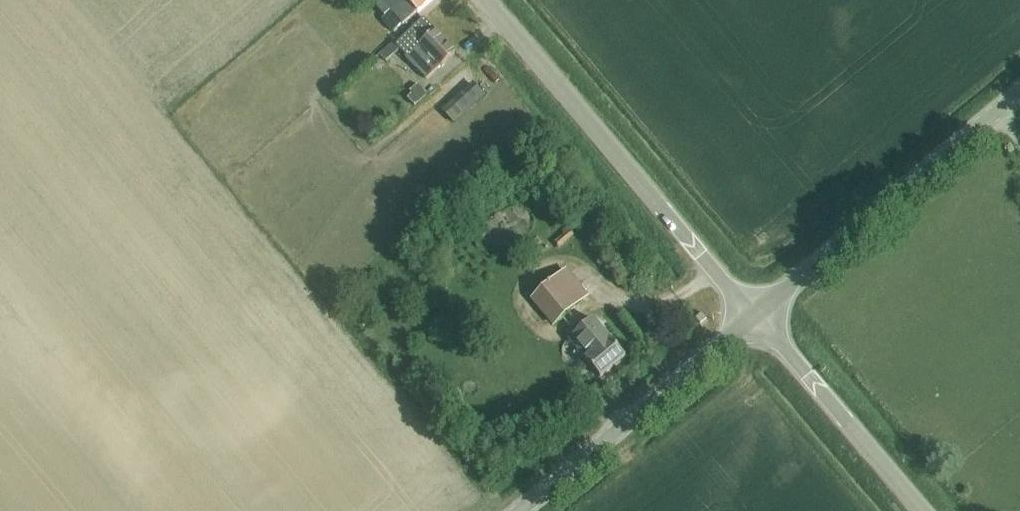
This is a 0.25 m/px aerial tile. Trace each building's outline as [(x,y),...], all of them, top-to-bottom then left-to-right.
[(372,6),(397,33),(433,0),(378,0),(372,6)] [(424,18),(396,46),(392,42),(380,54),(386,60),(399,48),(407,57),(406,58),(427,80),(442,66),(441,66),(457,52),(424,18)] [(442,93),(467,72),(457,61),(433,83),(442,93)] [(454,125),(485,97),(473,83),(442,112),(454,125)] [(417,85),(409,91),(411,94),(406,98),(413,107),(427,97),(417,85)] [(589,297),(566,271),(532,301),(554,328),(589,297)] [(707,320),(703,315),(696,320),(701,326),(707,320)] [(593,318),(573,336),(589,355),(586,359),(602,378),(626,357),(610,338),(610,339),(593,318)]
